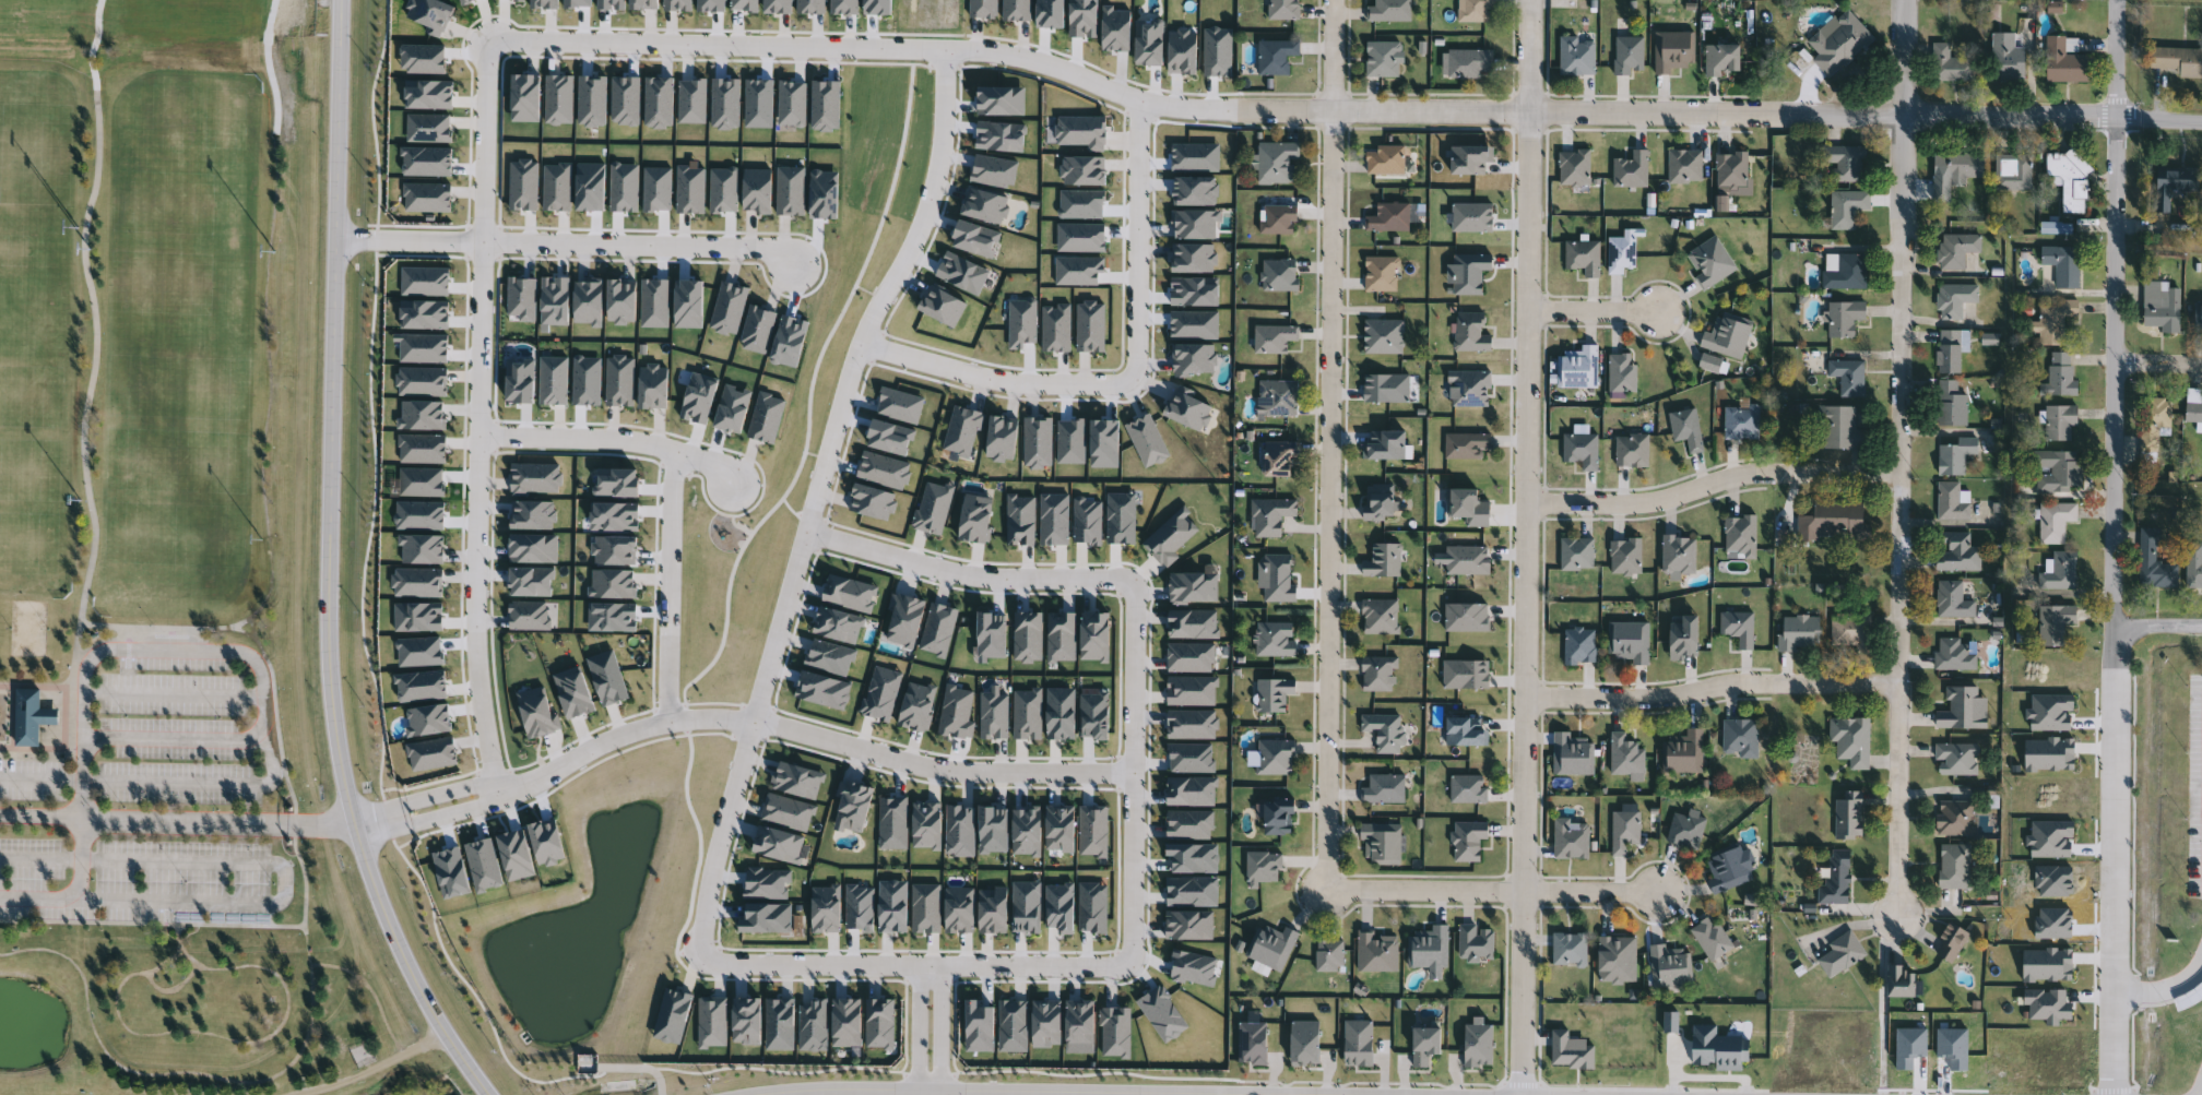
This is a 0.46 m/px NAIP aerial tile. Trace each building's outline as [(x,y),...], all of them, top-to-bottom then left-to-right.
[(1265,21),(1265,0),(1297,0),(1297,21),(1265,21)] [(1372,8),(1372,0),(1408,0),(1408,22),(1363,22),(1363,8),(1372,8)] [(1456,23),(1456,0),(1490,0),(1490,23),(1456,23)] [(1871,39),(1826,79),(1810,61),(1815,56),(1804,43),(1816,33),(1822,39),(1837,26),(1833,21),(1846,10),(1871,39)] [(1653,32),(1692,32),(1692,68),(1669,68),(1669,75),(1653,75),(1653,32)] [(2088,82),(2044,82),(2044,36),(2064,36),(2064,55),(2088,55),(2088,82)] [(1558,75),(1558,37),(1591,37),(1591,75),(1558,75)] [(1642,37),(1642,74),(1612,74),(1612,37),(1642,37)] [(1255,76),(1255,41),(1297,41),(1297,57),(1286,57),(1286,76),(1255,76)] [(1363,43),(1397,43),(1397,76),(1363,76),(1363,43)] [(1949,43),(1949,55),(1973,55),(1973,81),(1930,82),(1930,44),(1949,43)] [(1989,82),(1989,44),(2022,44),(2022,82),(1989,82)] [(1703,46),(1736,46),(1736,76),(1703,76),(1703,46)] [(2147,48),(2201,49),(2201,79),(2176,79),(2176,69),(2147,69),(2147,48)] [(1445,79),(1445,50),(1490,50),(1490,79),(1445,79)] [(1255,185),(1255,143),(1298,143),(1298,163),(1291,163),(1291,185),(1255,185)] [(1363,175),(1363,147),(1402,147),(1402,175),(1363,175)] [(1863,147),(1863,182),(1831,182),(1831,164),(1820,164),(1820,147),(1863,147)] [(1556,186),(1556,150),(1587,150),(1587,186),(1556,186)] [(1645,150),(1645,188),(1610,188),(1610,159),(1627,159),(1627,150),(1645,150)] [(1698,150),(1698,183),(1666,183),(1666,150),(1698,150)] [(2082,215),(2060,214),(2061,178),(2044,177),(2044,152),(2084,153),(2082,215)] [(1714,153),(1744,153),(1744,188),(1714,188),(1714,153)] [(1931,154),(1980,153),(1980,177),(1964,178),(1964,186),(1952,186),(1952,180),(1931,180),(1931,154)] [(1994,154),(2029,154),(2029,191),(1994,191),(1994,154)] [(2152,169),(2197,169),(2197,191),(2168,191),(2168,213),(2152,213),(2152,169)] [(1827,230),(1827,192),(1867,192),(1867,211),(1852,211),(1852,230),(1827,230)] [(1363,217),(1374,217),(1374,203),(1406,203),(1406,231),(1363,231),(1363,217)] [(1293,206),(1293,235),(1258,235),(1258,206),(1293,206)] [(2038,235),(2038,224),(2070,224),(2070,235),(2038,235)] [(1978,235),(1978,253),(1962,253),(1962,270),(1935,270),(1935,235),(1978,235)] [(1683,255),(1713,236),(1735,270),(1701,291),(1691,276),(1695,273),(1683,255)] [(1606,238),(1633,238),(1633,269),(1621,269),(1621,276),(1606,276),(1606,238)] [(1597,242),(1597,278),(1582,278),(1582,269),(1562,269),(1562,242),(1597,242)] [(2076,289),(2053,289),(2053,266),(2038,266),(2038,248),(2076,248),(2076,289)] [(1478,296),(1449,296),(1449,285),(1444,285),(1444,264),(1451,264),(1451,255),(1489,255),(1489,272),(1478,272),(1478,296)] [(1863,289),(1820,289),(1820,272),(1824,272),(1824,255),(1863,255),(1863,289)] [(1396,291),(1363,291),(1363,258),(1396,258),(1396,291)] [(1294,291),(1259,291),(1259,260),(1294,260),(1294,291)] [(2159,334),(2159,328),(2141,326),(2141,283),(2167,283),(2167,288),(2178,288),(2177,334),(2159,334)] [(1975,285),(1975,303),(1960,303),(1960,320),(1935,320),(1935,285),(1975,285)] [(2062,317),(2062,345),(2036,345),(2036,301),(2075,301),(2075,317),(2062,317)] [(2191,301),(2201,301),(2201,329),(2191,329),(2191,301)] [(1863,321),(1851,321),(1851,338),(1825,338),(1825,302),(1863,302),(1863,321)] [(1489,352),(1453,352),(1453,312),(1480,312),(1480,335),(1489,335),(1489,352)] [(1701,332),(1712,335),(1718,312),(1750,321),(1739,360),(1696,348),(1701,332)] [(1401,321),(1401,355),(1361,355),(1361,321),(1401,321)] [(1252,355),(1252,326),(1295,326),(1295,342),(1283,342),(1283,355),(1252,355)] [(1960,373),(1935,373),(1935,332),(1960,332),(1960,373)] [(1595,345),(1595,388),(1556,388),(1556,353),(1578,353),(1578,345),(1595,345)] [(2072,353),(2072,395),(2043,395),(2043,353),(2072,353)] [(1606,354),(1633,354),(1633,393),(1606,393),(1606,354)] [(1695,369),(1698,354),(1720,359),(1716,373),(1695,369)] [(1861,396),(1827,396),(1827,361),(1861,361),(1861,396)] [(1445,407),(1445,371),(1488,371),(1488,407),(1445,407)] [(1965,393),(1965,426),(1935,426),(1935,380),(1956,380),(1956,393),(1965,393)] [(1294,381),(1294,416),(1255,416),(1255,381),(1294,381)] [(2168,436),(2157,436),(2156,452),(2139,451),(2140,398),(2169,398),(2168,436)] [(2183,400),(2201,400),(2201,430),(2195,429),(2195,422),(2183,422),(2183,400)] [(2074,427),(2070,427),(2070,441),(2043,441),(2044,405),(2074,405),(2074,427)] [(1756,407),(1756,439),(1721,439),(1721,407),(1756,407)] [(1852,407),(1852,430),(1862,430),(1861,450),(1816,449),(1818,407),(1852,407)] [(1666,414),(1694,409),(1701,452),(1685,454),(1683,440),(1670,442),(1666,414)] [(1595,435),(1595,472),(1578,472),(1578,462),(1561,462),(1561,435),(1595,435)] [(1646,435),(1646,468),(1612,468),(1612,435),(1646,435)] [(1935,475),(1935,445),(1954,445),(1954,438),(1975,438),(1975,454),(1963,455),(1963,475),(1935,475)] [(1293,441),(1293,475),(1260,475),(1260,441),(1293,441)] [(2080,491),(2033,491),(2033,452),(2080,452),(2080,491)] [(1967,519),(1934,519),(1934,481),(1957,481),(1957,491),(1967,491),(1967,519)] [(1360,484),(1390,484),(1390,521),(1360,521),(1360,484)] [(1279,516),(1278,537),(1250,537),(1251,499),(1294,500),(1294,516),(1279,516)] [(1860,499),(1860,522),(1868,522),(1868,538),(1795,538),(1795,515),(1810,515),(1810,499),(1860,499)] [(2037,545),(2037,503),(2074,503),(2074,521),(2062,521),(2062,545),(2037,545)] [(1753,515),(1753,558),(1735,558),(1735,552),(1722,552),(1722,515),(1753,515)] [(2175,586),(2135,585),(2138,527),(2157,528),(2155,563),(2176,563),(2175,586)] [(1967,570),(1933,570),(1933,552),(1939,552),(1939,532),(1968,532),(1968,546),(1974,546),(1974,560),(1967,560),(1967,570)] [(1676,576),(1660,576),(1660,536),(1693,536),(1693,574),(1676,574),(1676,576)] [(1591,537),(1591,570),(1559,570),(1559,537),(1591,537)] [(1609,538),(1639,538),(1639,574),(1609,574),(1609,538)] [(1397,576),(1360,576),(1360,562),(1370,562),(1370,543),(1397,543),(1397,576)] [(2201,562),(2201,587),(2183,587),(2185,544),(2201,544),(2201,562)] [(2073,588),(2036,588),(2036,572),(2044,572),(2044,560),(2050,560),(2050,551),(2073,551),(2073,588)] [(1255,588),(1255,555),(1291,555),(1291,602),(1262,602),(1262,588),(1255,588)] [(1960,600),(1973,600),(1973,618),(1935,618),(1935,581),(1960,581),(1960,600)] [(1396,599),(1396,634),(1360,634),(1360,599),(1396,599)] [(2073,606),(2073,624),(2061,624),(2061,645),(2037,645),(2037,606),(2073,606)] [(1751,612),(1751,650),(1736,650),(1736,635),(1717,635),(1717,612),(1751,612)] [(1868,650),(1828,650),(1828,614),(1868,614),(1868,650)] [(1693,615),(1693,659),(1666,659),(1666,623),(1676,623),(1676,615),(1693,615)] [(1816,616),(1815,650),(1776,648),(1777,616),(1816,616)] [(1291,656),(1253,656),(1253,622),(1291,622),(1291,656)] [(1629,665),(1629,658),(1609,658),(1609,622),(1647,622),(1647,665),(1629,665)] [(1561,664),(1561,629),(1593,629),(1593,664),(1561,664)] [(1958,638),(1958,645),(1973,645),(1973,669),(1932,669),(1932,652),(1935,652),(1935,638),(1958,638)] [(1394,656),(1394,691),(1359,691),(1359,656),(1394,656)] [(1254,713),(1254,679),(1291,679),(1291,694),(1282,694),(1282,713),(1254,713)] [(1975,687),(1975,697),(1984,697),(1984,728),(1932,728),(1932,711),(1944,711),(1944,687),(1975,687)] [(11,745),(12,689),(36,689),(36,709),(55,710),(55,724),(35,724),(35,745),(11,745)] [(1372,753),(1372,733),(1358,733),(1358,715),(1399,715),(1399,753),(1372,753)] [(1826,742),(1826,717),(1867,717),(1867,771),(1847,771),(1847,760),(1834,760),(1834,742),(1826,742)] [(1755,719),(1755,758),(1720,758),(1720,719),(1755,719)] [(1700,728),(1700,772),(1662,772),(1662,737),(1683,737),(1683,728),(1700,728)] [(1567,733),(1567,739),(1591,739),(1591,774),(1551,774),(1551,733),(1567,733)] [(1624,733),(1624,742),(1635,742),(1635,749),(1642,749),(1642,781),(1627,781),(1627,775),(1609,775),(1609,733),(1624,733)] [(1255,740),(1291,740),(1291,774),(1255,774),(1255,740)] [(1976,775),(1933,775),(1933,743),(1976,743),(1976,775)] [(1401,802),(1358,802),(1358,787),(1366,787),(1366,774),(1401,774),(1401,802)] [(1483,802),(1447,802),(1447,775),(1483,775),(1483,802)] [(1859,838),(1832,838),(1832,798),(1839,798),(1839,789),(1859,789),(1859,838)] [(1290,835),(1259,835),(1259,799),(1290,799),(1290,835)] [(1972,801),(1972,835),(1934,835),(1934,801),(1972,801)] [(1695,849),(1664,842),(1672,811),(1704,819),(1695,849)] [(1637,812),(1637,843),(1624,843),(1624,855),(1609,855),(1609,812),(1637,812)] [(1477,840),(1477,861),(1449,861),(1449,821),(1484,821),(1484,840),(1477,840)] [(1397,823),(1397,865),(1363,865),(1363,842),(1357,842),(1357,823),(1397,823)] [(1585,859),(1552,859),(1552,824),(1585,824),(1585,859)] [(1749,882),(1709,894),(1705,881),(1712,879),(1704,854),(1737,844),(1749,882)] [(1968,889),(1937,889),(1937,844),(1968,844),(1968,889)] [(1846,904),(1814,903),(1815,885),(1826,885),(1827,849),(1847,849),(1846,904)] [(1707,962),(1688,928),(1710,915),(1730,948),(1707,962)] [(1967,936),(1949,964),(1928,951),(1946,921),(1967,936)] [(1257,924),(1278,933),(1281,927),(1297,933),(1278,973),(1242,956),(1257,924)] [(1445,925),(1445,968),(1406,968),(1406,931),(1429,931),(1429,925),(1445,925)] [(1456,926),(1491,926),(1491,962),(1456,962),(1456,926)] [(1825,945),(1848,930),(1864,955),(1827,979),(1814,960),(1828,951),(1825,945)] [(1396,972),(1355,972),(1355,931),(1372,931),(1372,937),(1396,937),(1396,972)] [(1585,932),(1585,966),(1550,966),(1550,932),(1585,932)] [(1633,937),(1633,983),(1595,983),(1595,937),(1633,937)] [(1340,940),(1340,973),(1314,973),(1314,940),(1340,940)] [(1651,987),(1646,945),(1664,943),(1665,950),(1681,948),(1686,983),(1651,987)] [(1883,965),(1902,965),(1902,972),(1911,972),(1911,997),(1883,997),(1883,965)]
